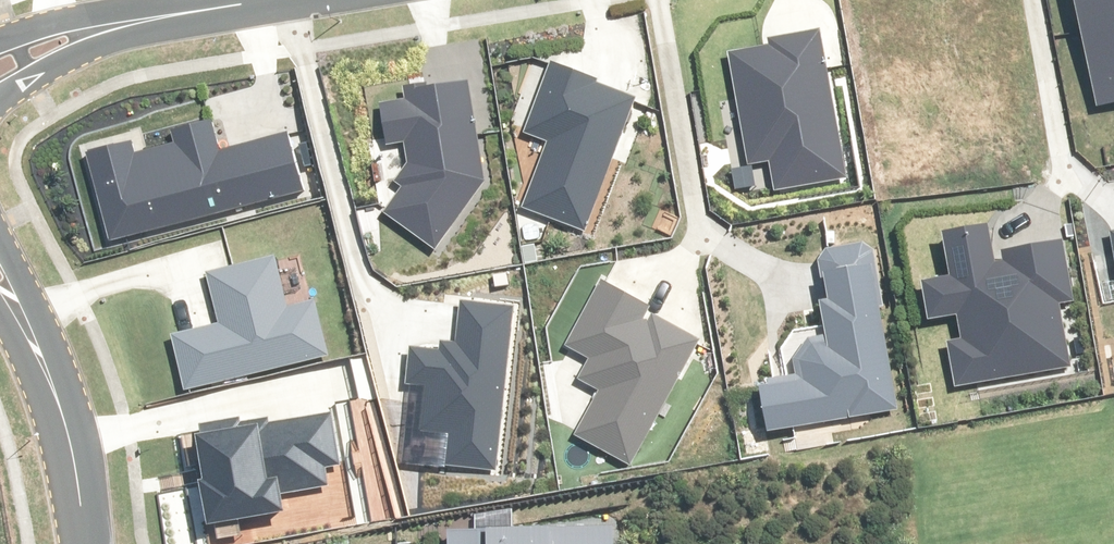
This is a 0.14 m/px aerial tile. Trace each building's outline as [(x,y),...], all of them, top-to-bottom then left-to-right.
[(1088,108),(1113,103),(1113,0),(1066,0),(1088,108)] [(818,37),(726,55),(748,164),(767,160),(774,192),(846,177),(818,37)] [(523,211),(579,233),(632,104),(547,70),(520,135),(549,146),(523,211)] [(483,188),(464,86),(390,100),(391,108),(375,111),(382,150),(399,147),(402,168),(373,209),(432,248),(483,188)] [(81,157),(100,239),(305,191),(293,140),(215,158),(208,127),(168,137),(171,148),(128,159),(125,147),(81,157)] [(939,280),(915,284),(921,319),(949,314),(954,341),(941,343),(948,388),(1062,370),(1051,303),(1064,301),(1055,245),(982,257),(977,228),(932,236),(939,280)] [(758,434),(895,412),(869,255),(810,264),(816,302),(798,305),(804,344),(782,369),(784,379),(750,385),(758,434)] [(215,327),(168,338),(181,392),(326,358),(314,306),(283,314),(271,265),(204,280),(215,327)] [(576,434),(625,463),(693,345),(593,287),(558,348),(584,362),(572,383),(598,397),(576,434)] [(492,471),(510,311),(459,305),(453,356),(405,351),(401,390),(419,392),(411,462),(492,471)] [(327,416),(183,437),(196,525),(271,514),(268,491),(325,483),(322,465),(334,464),(327,416)] [(613,528),(450,533),(451,543),(614,543),(613,528)]
